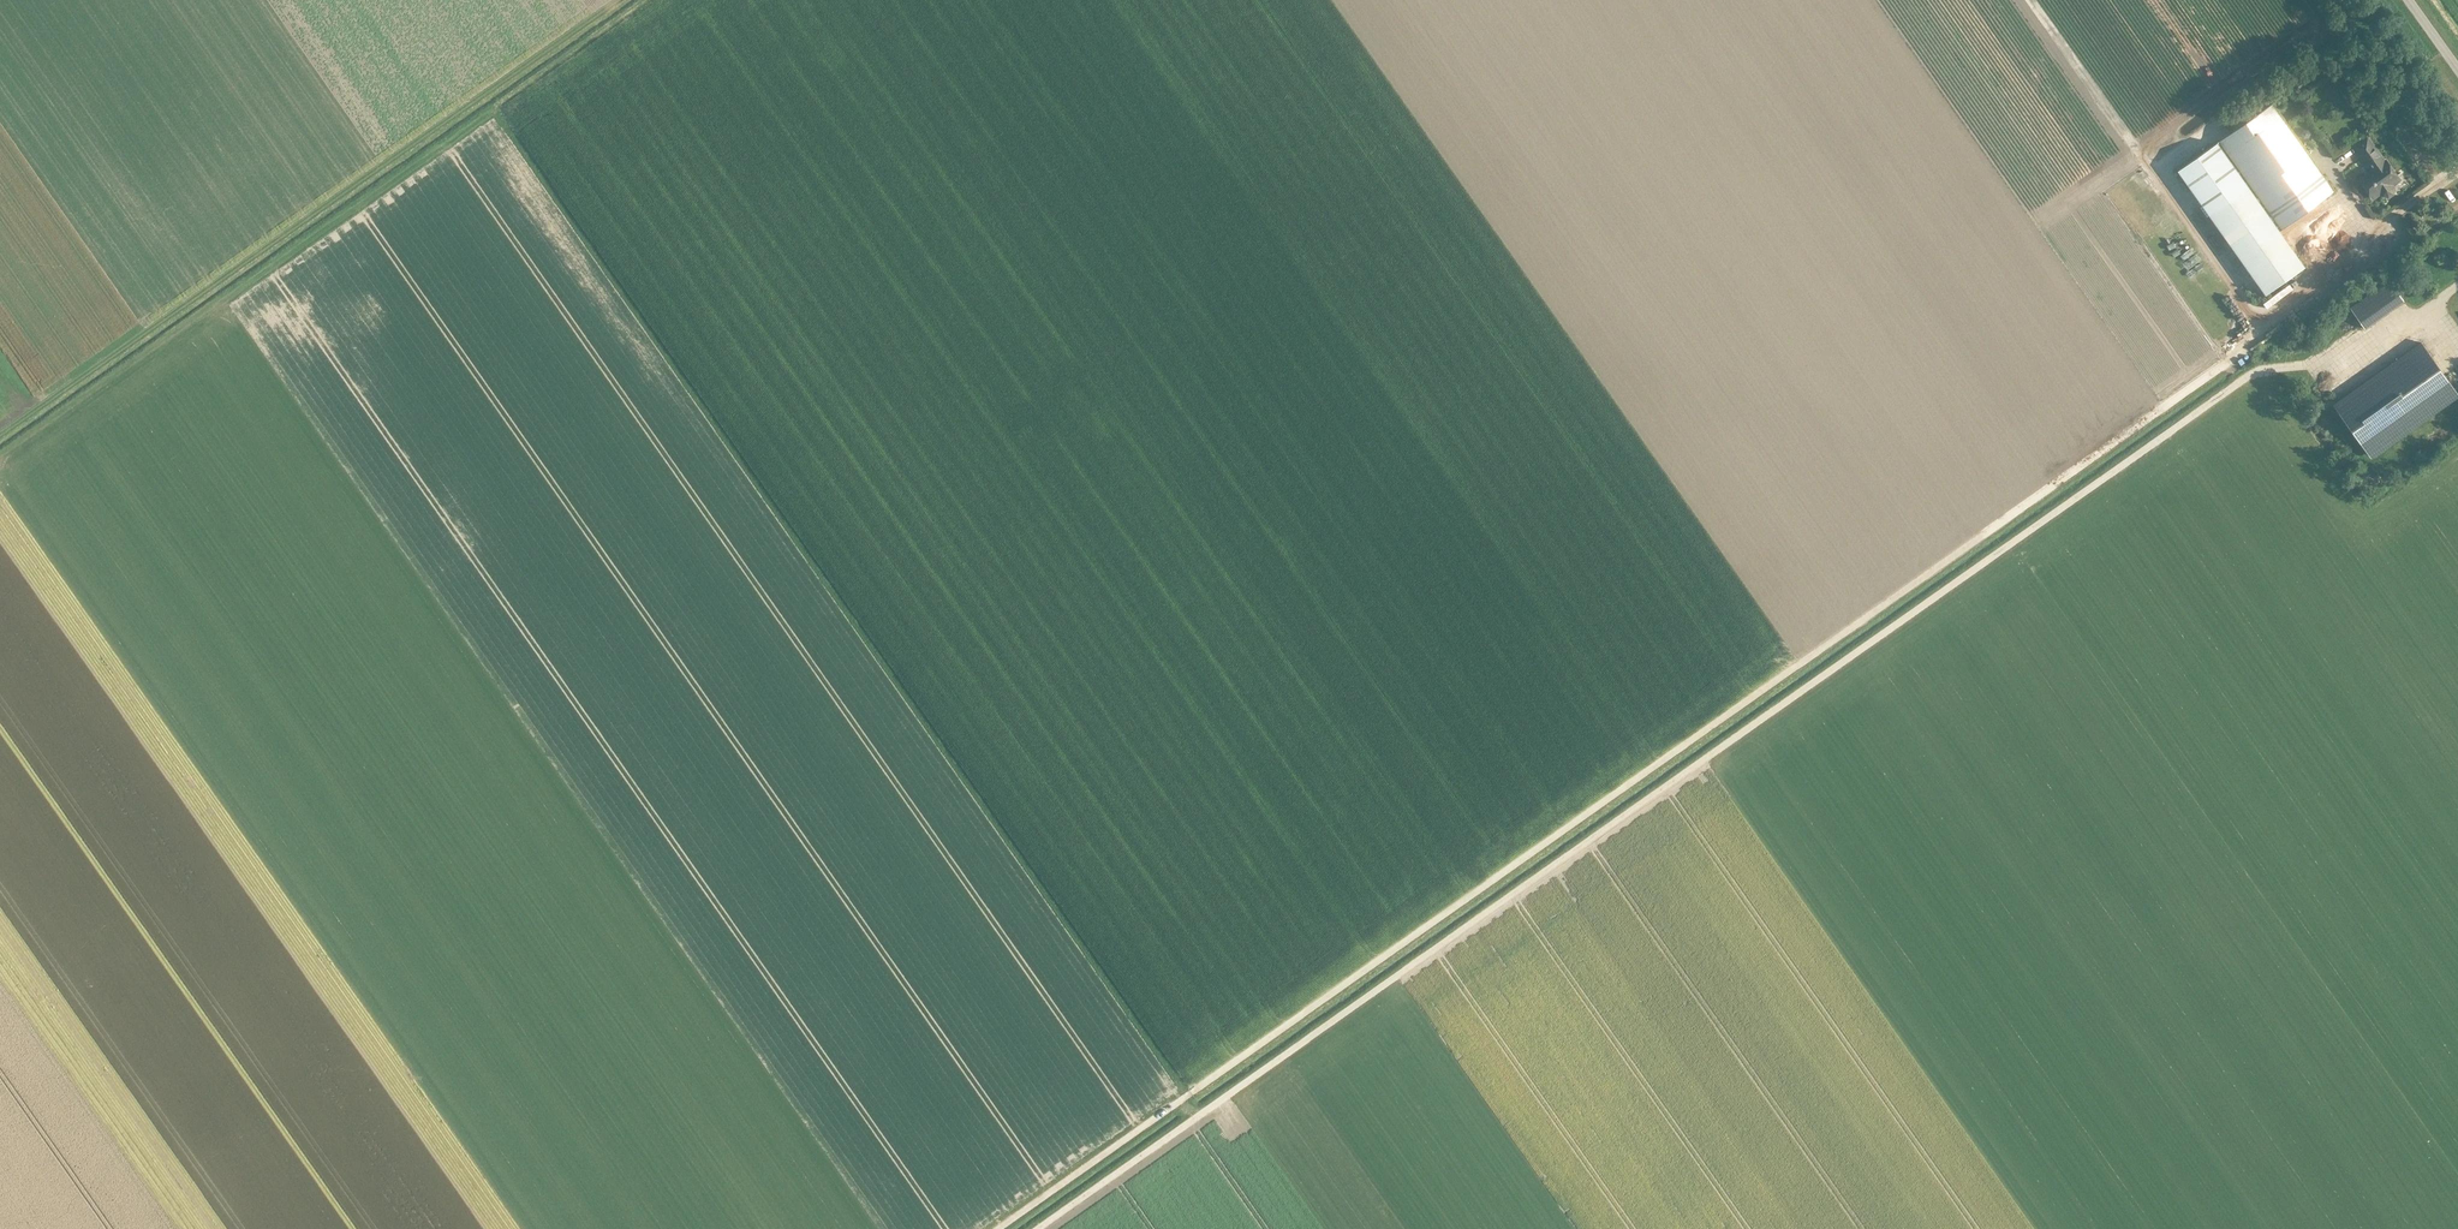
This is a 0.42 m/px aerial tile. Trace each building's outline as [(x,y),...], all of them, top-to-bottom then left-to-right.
[(2220,142),(2194,160),(2178,171),(2242,261),(2251,273),(2266,295),(2305,267),(2280,231),(2335,192),(2274,106),(2221,144),(2220,142)] [(2385,162),(2368,138),(2355,147),(2373,173),(2361,182),(2373,199),(2381,193),(2383,196),(2389,197),(2393,194),(2394,189),(2389,181),(2397,176),(2386,161),(2385,162)] [(2343,164),(2353,157),(2347,147),(2336,154),(2343,164)] [(2235,278),(2241,275),(2235,264),(2229,267),(2235,278)] [(2352,309),(2367,328),(2406,301),(2390,282),(2352,309)] [(2336,404),(2373,456),(2457,396),(2457,394),(2422,343),(2336,404)]
